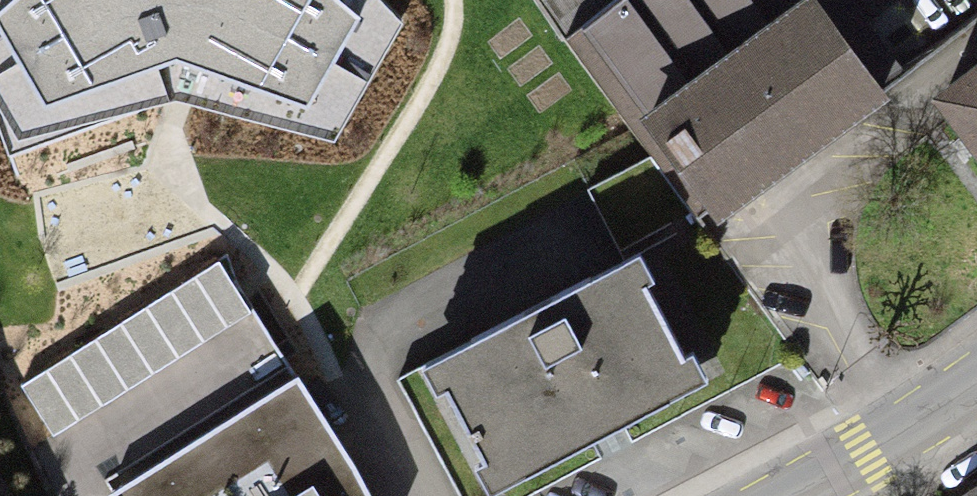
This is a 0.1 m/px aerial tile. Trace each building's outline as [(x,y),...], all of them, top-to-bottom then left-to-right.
[(16,148),(175,108),(337,149),(403,23),(379,0),(0,0),(0,120),(16,148)] [(719,228),(890,99),(884,91),(817,0),(537,0),(652,157),(692,211),(700,221),(709,215),(719,228)] [(930,101),(976,161),(976,65),(930,101)] [(692,211),(652,157),(588,189),(623,252),(692,211)] [(707,383),(641,256),(421,370),(487,495),(488,495),(707,383)] [(20,386),(52,438),(252,313),(220,261),(20,386)] [(293,383),(111,495),(364,495),(293,383)] [(963,495),(976,495),(976,487),(963,495)]
